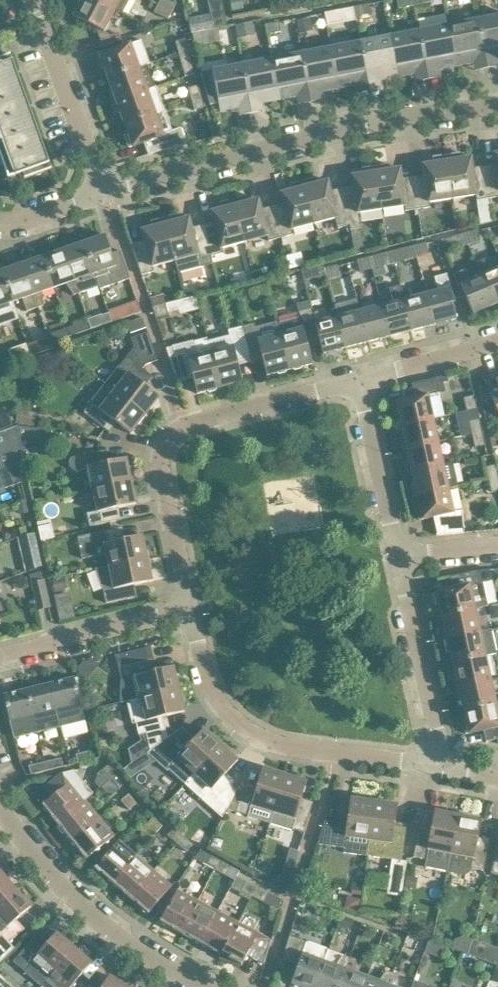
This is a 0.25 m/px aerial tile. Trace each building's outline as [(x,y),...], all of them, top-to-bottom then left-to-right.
[(115,10),(96,0),(81,0),(80,2),(77,1),(74,12),(75,12),(73,16),(96,28),(103,47),(113,44),(110,34),(104,32),(115,10)] [(129,0),(96,0),(115,10),(115,9),(123,13),(129,0)] [(158,5),(172,12),(176,4),(168,0),(160,0),(158,5)] [(213,29),(227,26),(222,0),(208,0),(213,29)] [(413,0),(397,0),(399,9),(415,6),(413,0)] [(172,12),(158,5),(154,12),(168,20),(172,12)] [(370,6),(357,9),(358,19),(372,16),(370,6)] [(348,11),(334,14),(336,23),(350,21),(348,11)] [(478,20),(484,49),(497,46),(497,16),(478,20)] [(467,52),(484,49),(478,20),(449,25),(457,66),(469,64),(467,52)] [(310,21),(298,23),(300,33),(312,30),(310,21)] [(282,32),(280,22),(265,25),(267,35),(282,32)] [(251,23),(237,26),(239,38),(254,35),(251,23)] [(457,66),(449,25),(419,31),(425,60),(442,57),(444,68),(457,66)] [(408,63),(425,60),(419,31),(390,37),(398,77),(410,75),(408,63)] [(203,32),(194,34),(195,42),(205,40),(203,32)] [(385,80),(398,77),(390,37),(360,42),(366,71),(383,68),(385,80)] [(175,42),(179,53),(189,50),(186,39),(175,42)] [(366,71),(360,42),(331,48),(339,89),(351,86),(349,74),(366,71)] [(108,78),(139,67),(130,44),(96,56),(101,69),(104,68),(108,78)] [(12,60),(10,54),(3,56),(0,48),(0,64),(12,60)] [(326,91),(339,89),(331,48),(301,53),(307,82),(324,79),(326,91)] [(182,64),(191,61),(192,61),(189,50),(179,53),(182,64)] [(290,86),(307,82),(301,53),(272,59),(280,100),(292,97),(290,86)] [(280,100),(272,59),(242,65),(248,94),(265,90),(267,102),(280,100)] [(25,96),(12,60),(0,64),(0,105),(25,96)] [(195,73),(191,61),(182,64),(185,76),(195,73)] [(113,102),(147,90),(155,87),(147,64),(139,67),(108,78),(112,88),(108,89),(113,102)] [(248,94),(242,65),(201,73),(207,92),(210,105),(219,103),(220,111),(233,109),(231,97),(248,94)] [(191,99),(201,96),(198,85),(188,88),(191,99)] [(121,113),(124,123),(155,112),(147,90),(113,102),(117,114),(121,113)] [(37,129),(25,96),(0,105),(0,143),(37,129)] [(204,107),(201,96),(191,99),(194,110),(204,107)] [(155,112),(124,123),(128,133),(125,135),(129,148),(145,142),(149,155),(187,144),(181,128),(171,131),(164,109),(155,112)] [(0,143),(0,154),(9,178),(23,173),(25,179),(45,172),(52,169),(37,129),(0,143)] [(477,200),(489,198),(485,166),(483,166),(484,167),(485,173),(474,175),(471,157),(461,159),(460,153),(446,155),(453,199),(476,195),(477,200)] [(489,198),(497,197),(497,153),(494,154),(497,172),(486,173),(485,167),(486,167),(486,166),(485,166),(489,198)] [(414,177),(413,177),(418,209),(431,207),(430,202),(453,199),(446,155),(433,157),(433,163),(423,165),(426,183),(415,184),(414,178),(414,177)] [(375,166),(382,209),(405,206),(406,211),(418,209),(413,177),(412,177),(412,178),(413,178),(414,184),(403,186),(400,168),(390,170),(389,164),(375,166)] [(350,225),(351,230),(361,228),(359,213),(382,209),(375,166),(361,168),(362,174),(352,176),(354,193),(344,195),(342,188),(341,188),(350,225)] [(351,230),(350,225),(341,188),(331,191),(328,180),(318,183),(316,177),(303,181),(315,223),(335,218),(338,228),(350,225),(351,230)] [(273,206),(281,238),(293,234),(292,229),(315,223),(303,181),(290,185),(291,190),(281,193),(285,210),(275,213),(273,207),(274,207),(274,206),(273,206)] [(269,241),(281,238),(273,206),(272,207),(273,207),(274,213),(263,216),(259,199),(248,202),(247,196),(233,199),(245,242),(268,236),(269,241)] [(203,225),(211,256),(224,253),(222,248),(245,242),(233,199),(220,203),(222,209),(211,212),(214,222),(203,225)] [(213,262),(211,256),(203,225),(202,225),(202,226),(203,226),(205,232),(194,235),(189,217),(179,220),(177,214),(164,218),(175,260),(178,271),(213,262)] [(132,244),(131,244),(141,275),(154,271),(153,266),(175,260),(164,218),(151,221),(152,227),(142,230),(146,247),(134,250),(132,244)] [(478,231),(466,234),(469,244),(481,241),(478,231)] [(469,245),(469,244),(466,234),(442,240),(446,251),(447,251),(447,250),(469,245)] [(105,235),(84,242),(99,286),(100,289),(130,279),(120,251),(112,254),(105,235)] [(84,242),(64,249),(79,293),(99,286),(84,242)] [(426,244),(414,247),(417,257),(429,254),(426,244)] [(404,261),(417,257),(414,247),(402,250),(404,261)] [(73,295),(79,293),(64,249),(43,256),(54,288),(66,283),(73,295)] [(382,255),(370,258),(372,269),(385,265),(382,255)] [(43,256),(23,264),(38,307),(43,306),(42,292),(54,288),(43,256)] [(360,272),(372,269),(370,258),(357,261),(360,272)] [(482,275),(494,304),(497,303),(497,269),(491,271),(487,258),(477,262),(482,275)] [(328,280),(325,269),(323,263),(301,269),(304,281),(314,278),(315,283),(328,280)] [(23,264),(2,271),(13,302),(22,299),(27,311),(38,307),(23,264)] [(337,266),(325,269),(328,280),(340,277),(337,266)] [(482,275),(470,281),(466,269),(454,274),(458,287),(461,286),(473,314),(494,304),(482,275)] [(13,302),(2,271),(0,271),(0,320),(7,318),(3,305),(13,302)] [(438,291),(426,294),(434,325),(457,319),(449,289),(452,289),(447,274),(434,277),(438,291)] [(228,277),(218,280),(221,290),(231,287),(228,277)] [(393,303),(382,306),(390,336),(412,330),(404,300),(401,287),(390,290),(393,303)] [(412,330),(434,325),(426,294),(404,300),(412,330)] [(346,348),(368,342),(360,311),(357,300),(335,305),(336,310),(346,348)] [(133,315),(141,312),(138,302),(130,305),(133,315)] [(166,303),(152,307),(156,317),(168,314),(166,303)] [(368,342),(390,336),(382,306),(360,311),(368,342)] [(306,340),(319,337),(315,323),(314,317),(312,310),(299,313),(300,318),(278,324),(290,370),(292,369),(295,371),(301,369),(303,366),(312,364),(306,340)] [(315,323),(319,337),(323,353),(346,348),(336,310),(327,312),(325,310),(317,312),(314,317),(315,323)] [(91,329),(112,322),(109,314),(102,316),(102,315),(88,320),(91,329)] [(139,330),(147,327),(143,317),(135,320),(139,330)] [(73,327),(68,329),(71,336),(91,329),(88,320),(73,325),(73,327)] [(242,328),(249,355),(261,352),(267,376),(276,373),(279,375),(285,373),(287,370),(290,370),(278,324),(255,329),(254,324),(242,328)] [(237,358),(249,355),(242,328),(241,328),(241,327),(228,330),(230,336),(208,341),(220,388),(223,387),(225,389),(232,387),(233,384),(243,382),(237,358)] [(71,336),(68,329),(48,336),(50,343),(71,336)] [(146,365),(158,361),(148,332),(131,338),(134,348),(106,385),(145,415),(159,397),(142,383),(149,373),(143,369),(146,365)] [(52,349),(50,343),(48,336),(47,336),(48,338),(27,345),(31,356),(52,349)] [(207,338),(166,348),(175,374),(191,370),(197,394),(207,391),(209,393),(216,391),(217,388),(220,388),(208,341),(207,338)] [(492,398),(497,412),(497,380),(495,372),(483,377),(487,386),(479,390),(482,402),(492,398)] [(440,393),(437,378),(412,383),(415,397),(393,402),(396,416),(399,415),(401,425),(433,418),(428,395),(440,393)] [(106,385),(84,413),(106,429),(113,420),(131,434),(145,415),(106,385)] [(477,409),(474,396),(464,398),(467,411),(477,409)] [(433,418),(401,425),(404,436),(400,437),(403,449),(438,442),(433,418)] [(469,422),(472,434),(482,432),(480,419),(469,422)] [(40,430),(15,425),(16,426),(21,452),(40,448),(40,430)] [(17,464),(24,462),(21,452),(16,426),(0,432),(0,471),(17,464)] [(482,432),(472,434),(475,447),(485,445),(482,432)] [(443,465),(438,442),(403,449),(403,450),(407,449),(409,459),(405,460),(408,473),(443,465)] [(88,467),(93,489),(131,481),(126,458),(104,463),(102,451),(71,457),(69,462),(70,468),(74,470),(88,467)] [(0,471),(0,477),(5,489),(21,482),(17,464),(0,471)] [(443,465),(408,473),(412,473),(414,483),(411,483),(413,496),(458,486),(453,464),(444,466),(443,465)] [(489,480),(497,478),(497,473),(496,465),(486,467),(489,480)] [(489,480),(492,493),(497,491),(497,478),(489,480)] [(136,504),(131,481),(93,489),(97,511),(87,513),(89,526),(116,520),(114,509),(136,504)] [(449,489),(413,496),(413,497),(417,496),(419,506),(416,507),(419,520),(434,517),(438,534),(437,534),(437,535),(465,533),(462,509),(454,511),(449,489)] [(49,521),(39,523),(42,540),(53,537),(49,521)] [(106,554),(109,565),(147,557),(143,535),(121,540),(118,528),(77,536),(82,559),(106,554)] [(21,536),(24,550),(36,547),(33,533),(21,536)] [(152,581),(147,557),(109,565),(109,566),(95,569),(95,570),(103,590),(106,603),(133,598),(130,586),(152,581)] [(441,605),(443,616),(475,609),(488,606),(483,583),(492,581),(490,570),(474,571),(450,577),(452,588),(434,592),(437,606),(441,605)] [(63,578),(52,580),(55,593),(66,591),(63,578)] [(37,609),(50,606),(44,580),(31,583),(37,609)] [(73,591),(57,593),(60,618),(76,616),(73,591)] [(442,627),(445,640),(480,632),(475,609),(443,616),(445,626),(442,627)] [(451,652),(453,662),(485,655),(480,632),(445,640),(447,653),(451,652)] [(124,702),(141,698),(179,689),(174,666),(152,671),(146,648),(120,654),(126,680),(124,702)] [(452,674),(455,687),(490,679),(485,655),(453,662),(456,673),(452,674)] [(75,678),(51,684),(61,727),(85,721),(75,678)] [(461,699),(464,709),(495,702),(490,679),(455,687),(458,700),(461,699)] [(38,732),(61,727),(51,684),(27,689),(38,732)] [(27,689),(3,695),(14,738),(38,732),(27,689)] [(179,689),(141,698),(124,702),(129,724),(136,723),(138,731),(145,729),(151,750),(168,738),(163,717),(184,712),(179,689)] [(495,702),(464,709),(466,720),(462,721),(465,734),(483,730),(486,742),(497,740),(497,742),(497,702),(495,703),(495,702)] [(185,784),(194,774),(221,744),(203,729),(188,746),(179,738),(161,758),(171,767),(169,769),(185,784)] [(221,744),(194,774),(211,788),(204,796),(214,805),(232,785),(223,777),(238,760),(221,744)] [(78,763),(79,763),(95,759),(93,750),(76,754),(78,763)] [(45,762),(47,770),(64,767),(61,758),(45,762)] [(31,774),(47,770),(45,762),(29,766),(31,774)] [(103,769),(111,779),(119,772),(111,763),(103,769)] [(243,791),(237,790),(227,809),(249,816),(249,817),(270,824),(285,775),(262,768),(256,789),(244,786),(243,791)] [(57,823),(85,800),(93,794),(74,770),(63,773),(44,788),(52,797),(42,805),(57,823)] [(127,782),(119,772),(111,779),(119,789),(127,782)] [(291,829),(304,832),(312,806),(301,803),(307,781),(285,775),(270,824),(291,830),(291,829)] [(129,810),(137,804),(129,794),(121,800),(129,810)] [(367,856),(369,840),(374,801),(351,798),(348,820),(336,819),(335,823),(325,821),(318,844),(344,848),(343,853),(367,856)] [(57,823),(72,841),(99,818),(85,800),(57,823)] [(397,804),(374,801),(369,840),(367,856),(402,861),(406,828),(394,827),(397,804)] [(447,872),(450,854),(458,815),(435,811),(431,833),(419,830),(414,857),(427,860),(425,868),(447,872)] [(481,820),(458,815),(450,854),(447,872),(462,875),(463,875),(464,875),(466,874),(467,874),(468,873),(469,872),(470,871),(470,869),(470,868),(483,871),(488,844),(477,842),(481,820)] [(163,826),(153,817),(146,825),(156,834),(163,826)] [(114,836),(99,818),(72,841),(86,859),(114,836)] [(167,836),(177,844),(184,836),(174,828),(167,836)] [(193,844),(184,836),(177,844),(187,852),(193,844)] [(113,883),(137,856),(119,841),(95,868),(113,883)] [(204,863),(215,869),(220,860),(209,854),(204,863)] [(154,871),(137,856),(113,883),(130,898),(154,871)] [(231,866),(220,860),(215,869),(226,875),(231,866)] [(255,868),(249,880),(283,896),(289,884),(255,868)] [(17,888),(8,878),(7,878),(0,871),(0,872),(0,903),(17,888)] [(148,913),(172,886),(154,871),(130,898),(148,913)] [(406,876),(404,887),(413,889),(414,878),(406,876)] [(232,886),(252,896),(257,887),(237,877),(232,886)] [(257,887),(252,896),(281,911),(284,901),(257,887)] [(9,942),(25,929),(24,929),(20,933),(11,923),(31,907),(25,900),(26,899),(17,888),(0,903),(0,961),(15,948),(9,942)] [(160,922),(181,933),(198,901),(177,890),(160,922)] [(218,912),(198,901),(181,933),(201,944),(218,912)] [(201,944),(221,955),(238,923),(218,912),(201,944)] [(341,915),(337,925),(351,930),(354,920),(341,915)] [(271,941),(238,923),(221,955),(219,958),(231,965),(233,961),(241,966),(247,955),(264,964),(271,941)] [(42,985),(49,977),(75,947),(64,938),(63,938),(56,932),(40,952),(30,944),(34,939),(14,962),(42,985)] [(324,961),(328,950),(290,936),(282,959),(298,965),(291,984),(301,986),(315,986),(324,961)] [(453,949),(468,955),(472,939),(464,936),(455,940),(453,949)] [(472,939),(468,955),(497,965),(497,948),(472,939)] [(44,986),(81,986),(75,982),(92,963),(85,957),(85,956),(75,947),(49,977),(42,985),(44,986)] [(324,961),(315,986),(339,986),(350,957),(328,950),(324,961)] [(367,977),(355,973),(356,960),(350,957),(339,986),(363,986),(367,977)] [(0,971),(0,986),(18,986),(0,971)] [(367,977),(363,986),(388,986),(393,973),(386,971),(379,981),(367,977)] [(399,975),(393,973),(388,986),(398,986),(399,975)] [(118,980),(117,981),(109,976),(102,986),(129,986),(118,980)]
